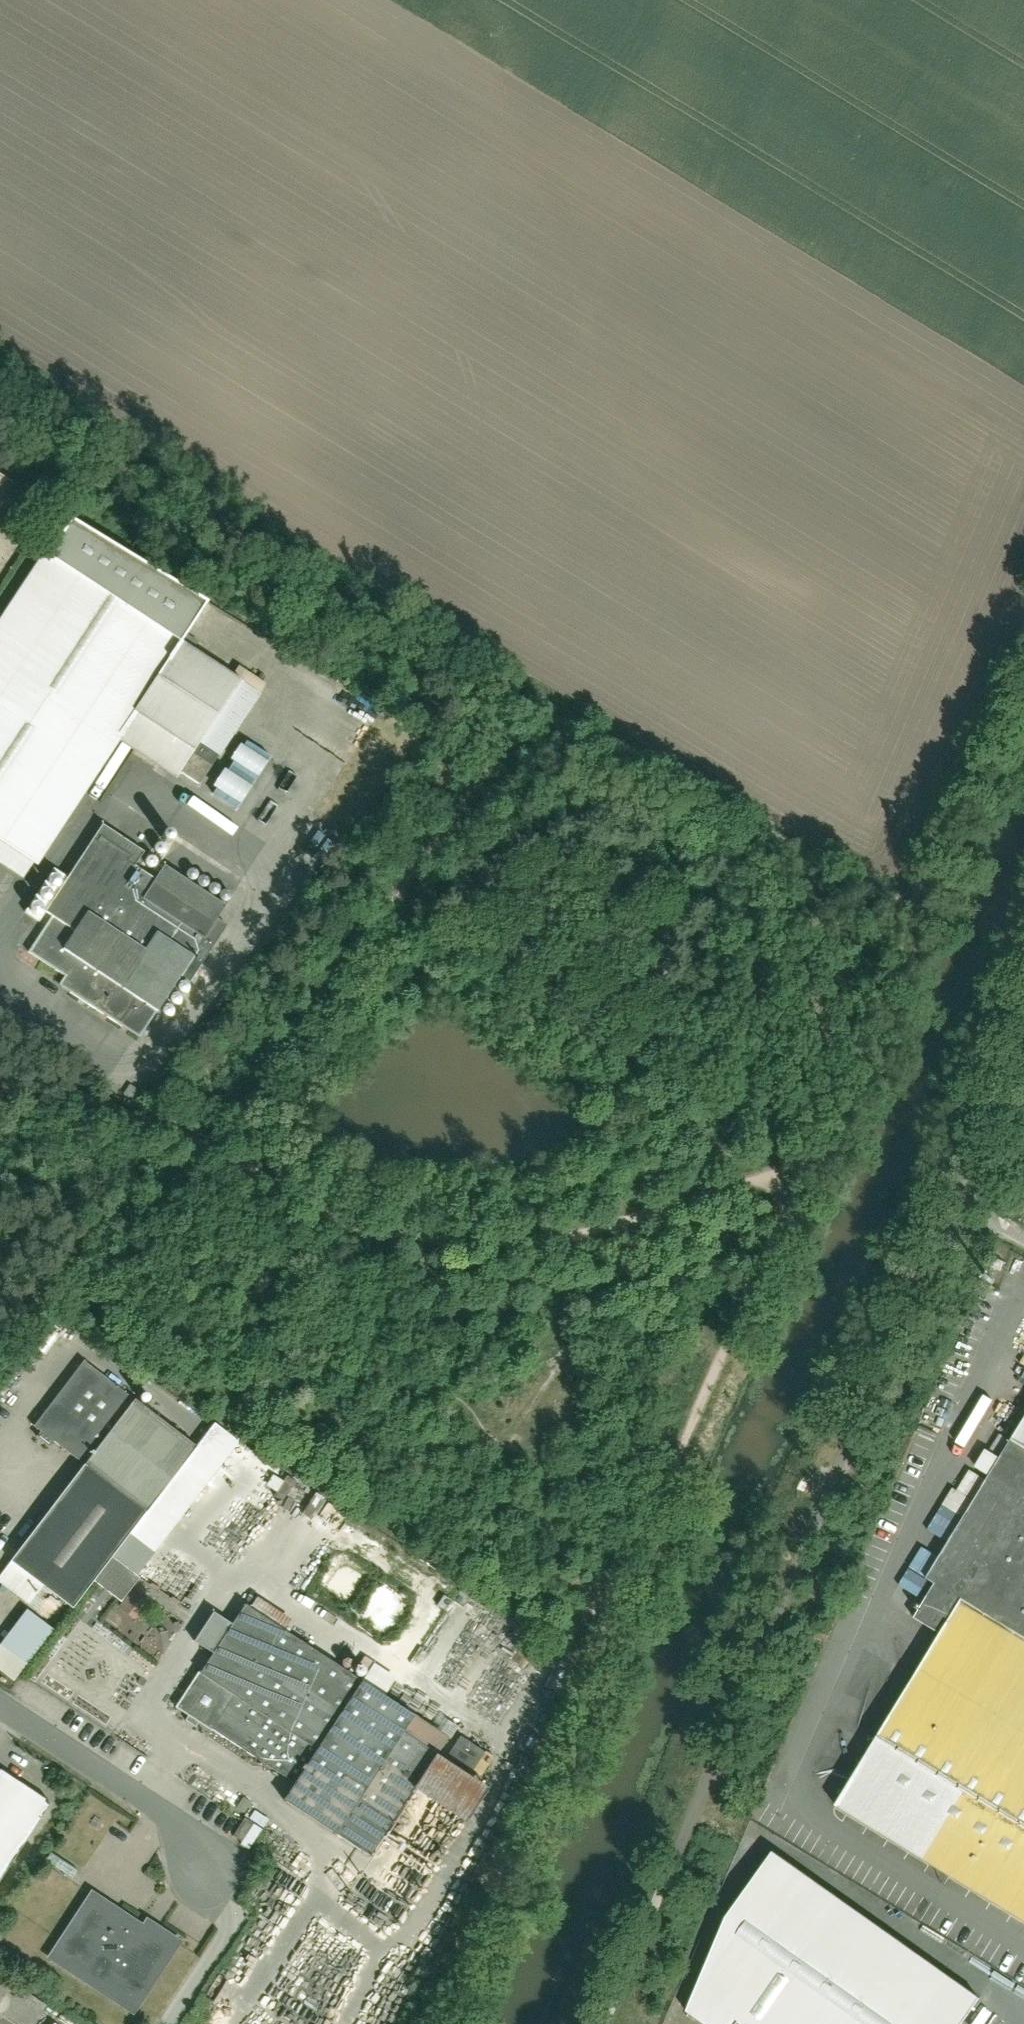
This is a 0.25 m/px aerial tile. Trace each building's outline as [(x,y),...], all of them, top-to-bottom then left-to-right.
[(13,486),(0,478),(0,506),(13,486)] [(145,640),(38,567),(0,623),(0,839),(26,857),(106,737),(159,773),(183,737),(209,755),(257,685),(233,669),(219,690),(145,640)] [(206,791),(240,810),(270,757),(236,738),(206,791)] [(215,920),(224,906),(101,825),(66,878),(53,869),(31,903),(51,916),(28,951),(65,976),(59,984),(119,1023),(135,999),(155,1012),(179,976),(188,983),(225,926),(215,920)] [(10,1561),(71,1608),(195,1447),(83,1361),(32,1426),(83,1465),(10,1561)] [(909,1612),(949,1637),(841,1809),(1023,1923),(1023,1429),(909,1612)] [(284,1624),(251,1603),(184,1706),(296,1779),(282,1801),(367,1856),(415,1783),(461,1813),(474,1794),(424,1762),(435,1745),(274,1640),(284,1624)] [(48,1628),(22,1608),(0,1636),(0,1674),(9,1680),(48,1628)] [(50,1805),(0,1771),(0,1878),(50,1805)] [(247,1848),(266,1821),(249,1808),(229,1836),(247,1848)] [(975,2007),(780,1873),(688,2006),(714,2023),(963,2023),(975,2007)] [(90,1890),(45,1957),(131,2015),(181,1941),(146,1918),(141,1925),(90,1890)] [(0,1975),(0,2014),(15,2023),(32,2023),(45,2005),(0,1975)]
